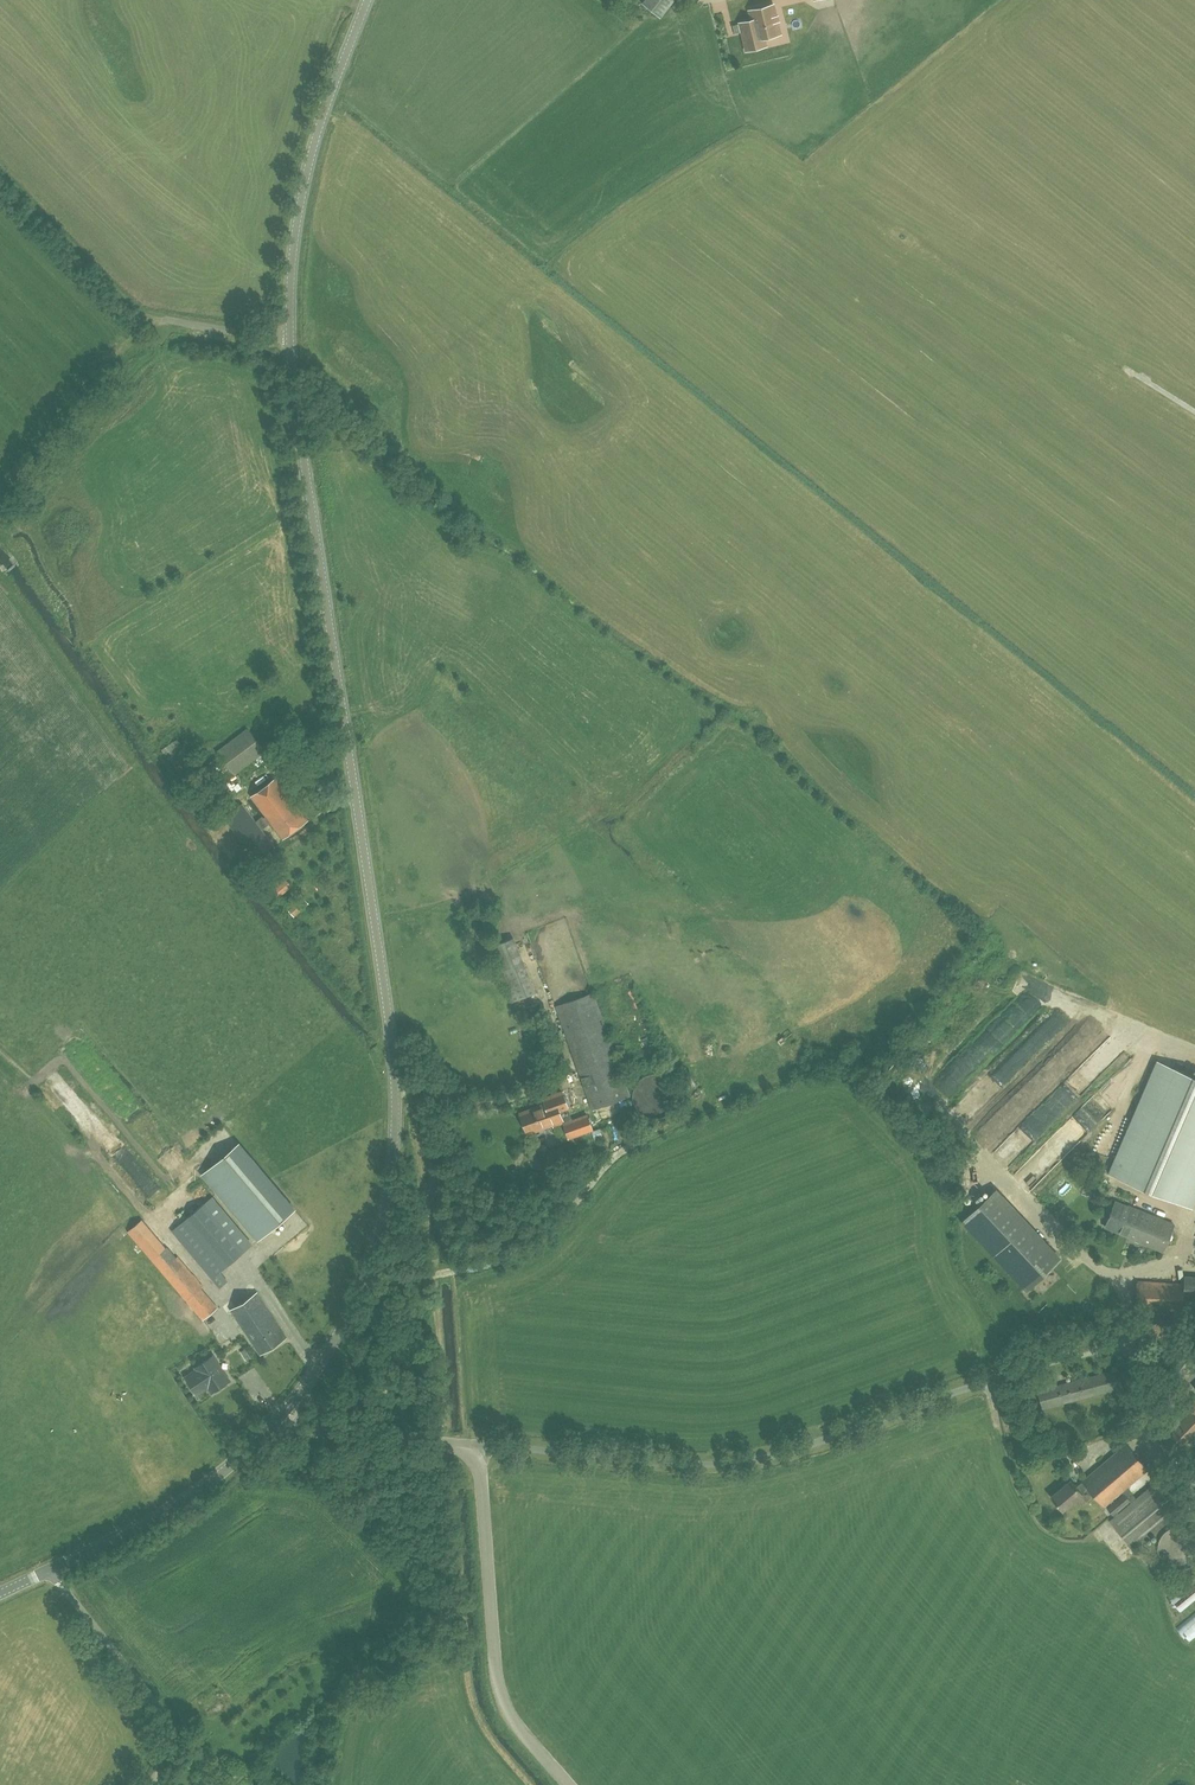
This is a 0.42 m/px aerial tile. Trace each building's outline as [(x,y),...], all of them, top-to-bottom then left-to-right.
[(642,3),(661,18),(675,0),(644,0),(642,3)] [(764,38),(781,34),(774,5),(750,11),(752,20),(740,23),(747,50),(766,46),(764,38)] [(235,776),(266,752),(248,728),(217,751),(235,776)] [(283,838),(308,819),(277,778),(252,796),(283,838)] [(257,857),(274,845),(243,803),(225,816),(257,857)] [(283,900),(293,888),(285,881),(274,892),(283,900)] [(294,916),(309,903),(301,893),(286,907),(294,916)] [(512,1002),(536,992),(514,937),(490,946),(512,1002)] [(977,974),(968,986),(974,991),(983,979),(977,974)] [(564,1049),(570,1047),(592,1109),(631,1096),(594,992),(555,1006),(564,1030),(558,1032),(564,1049)] [(640,1022),(647,1018),(640,1004),(633,1008),(640,1022)] [(1031,1042),(1040,1050),(1072,1017),(1063,1009),(1031,1042)] [(1157,1061),(1110,1173),(1192,1208),(1194,1202),(1194,1077),(1157,1061)] [(982,1093),(990,1099),(1001,1086),(993,1080),(982,1093)] [(1029,1109),(1044,1093),(1033,1082),(1018,1099),(1029,1109)] [(560,1110),(568,1107),(563,1092),(544,1099),(546,1104),(520,1113),(527,1133),(563,1119),(560,1110)] [(592,1129),(588,1115),(564,1123),(568,1137),(592,1129)] [(116,1135),(106,1143),(136,1181),(146,1174),(116,1135)] [(202,1175),(258,1240),(293,1210),(252,1162),(237,1145),(202,1175)] [(989,1196),(961,1221),(1026,1291),(1054,1265),(989,1196)] [(1164,1251),(1174,1224),(1129,1206),(1128,1206),(1116,1201),(1105,1226),(1129,1236),(1129,1237),(1164,1251)] [(221,1272),(246,1250),(206,1203),(172,1231),(220,1288),(228,1280),(221,1272)] [(203,1320),(218,1307),(202,1288),(204,1286),(178,1256),(177,1256),(168,1246),(166,1247),(142,1219),(128,1231),(203,1320)] [(1063,1275),(1073,1281),(1080,1270),(1070,1264),(1063,1275)] [(1185,1277),(1185,1284),(1137,1281),(1135,1308),(1194,1311),(1194,1277),(1185,1277)] [(286,1337),(257,1292),(231,1309),(261,1354),(286,1337)] [(1194,1362),(1194,1340),(1188,1335),(1163,1371),(1181,1383),(1194,1362)] [(230,1380),(213,1356),(195,1368),(197,1370),(186,1377),(198,1395),(209,1387),(212,1392),(214,1390),(216,1392),(224,1387),(223,1385),(230,1380)] [(1124,1385),(1120,1368),(1037,1390),(1042,1407),(1124,1385)] [(1156,1433),(1188,1464),(1194,1457),(1194,1393),(1156,1433)] [(1124,1494),(1108,1508),(1115,1517),(1110,1521),(1134,1550),(1182,1509),(1158,1480),(1137,1498),(1127,1487),(1148,1469),(1127,1443),(1082,1480),(1083,1481),(1076,1487),(1070,1480),(1051,1496),(1063,1510),(1082,1494),(1082,1493),(1088,1488),(1104,1506),(1122,1491),(1124,1494)] [(1158,1550),(1158,1551),(1159,1554),(1160,1558),(1162,1561),(1164,1563),(1167,1565),(1170,1567),(1173,1568),(1176,1569),(1180,1569),(1183,1569),(1186,1568),(1190,1567),(1192,1565),(1194,1563),(1194,1533),(1192,1530),(1190,1529),(1186,1527),(1183,1526),(1180,1526),(1176,1526),(1173,1527),(1170,1529),(1167,1530),(1164,1533),(1162,1535),(1160,1538),(1159,1541),(1158,1544),(1158,1548),(1158,1550)] [(1168,1598),(1179,1613),(1194,1600),(1194,1577),(1168,1598)] [(1177,1627),(1188,1642),(1194,1637),(1194,1612),(1177,1627)] [(210,1697),(216,1688),(209,1684),(203,1693),(210,1697)] [(219,1713),(222,1720),(230,1716),(228,1710),(219,1713)]
